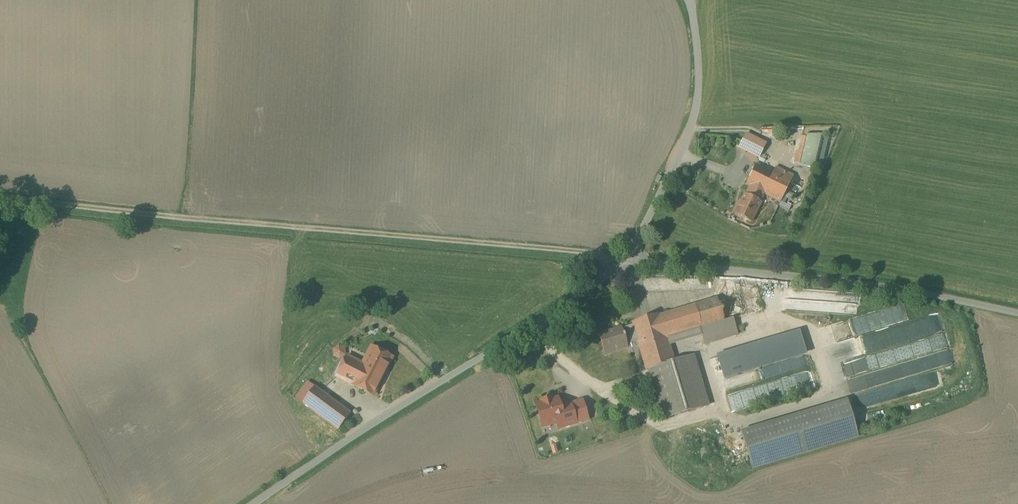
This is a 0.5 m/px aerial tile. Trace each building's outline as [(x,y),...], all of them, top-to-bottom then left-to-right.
[(745,133),(737,150),(758,160),(766,144),(745,133)] [(813,139),(799,136),(792,165),(806,168),(813,139)] [(794,180),(756,164),(732,213),(753,225),(766,198),(783,205),(794,180)] [(758,286),(631,325),(639,352),(646,375),(674,367),(668,347),(706,335),(709,345),(738,336),(734,322),(766,313),(758,286)] [(804,311),(805,301),(794,300),(794,310),(804,311)] [(870,315),(824,327),(828,344),(836,342),(835,340),(878,329),(891,325),(889,319),(880,321),(879,317),(871,319),(870,315)] [(631,325),(599,335),(606,358),(629,351),(632,355),(639,352),(631,325)] [(798,331),(716,354),(723,380),(806,355),(798,331)] [(852,392),(953,367),(945,336),(933,338),(937,351),(914,357),(910,344),(867,355),(869,365),(858,368),(859,374),(848,377),(852,392)] [(340,359),(346,349),(338,344),(332,354),(340,359)] [(345,352),(333,377),(374,399),(395,358),(370,346),(362,360),(345,352)] [(646,375),(660,420),(711,405),(698,359),(674,367),(646,375)] [(353,412),(308,380),(295,399),(338,433),(353,412)] [(897,382),(885,386),(889,396),(900,391),(897,382)] [(560,396),(533,404),(540,429),(555,425),(557,431),(590,422),(584,401),(563,407),(560,396)] [(847,399),(739,432),(749,470),(860,435),(847,399)]
